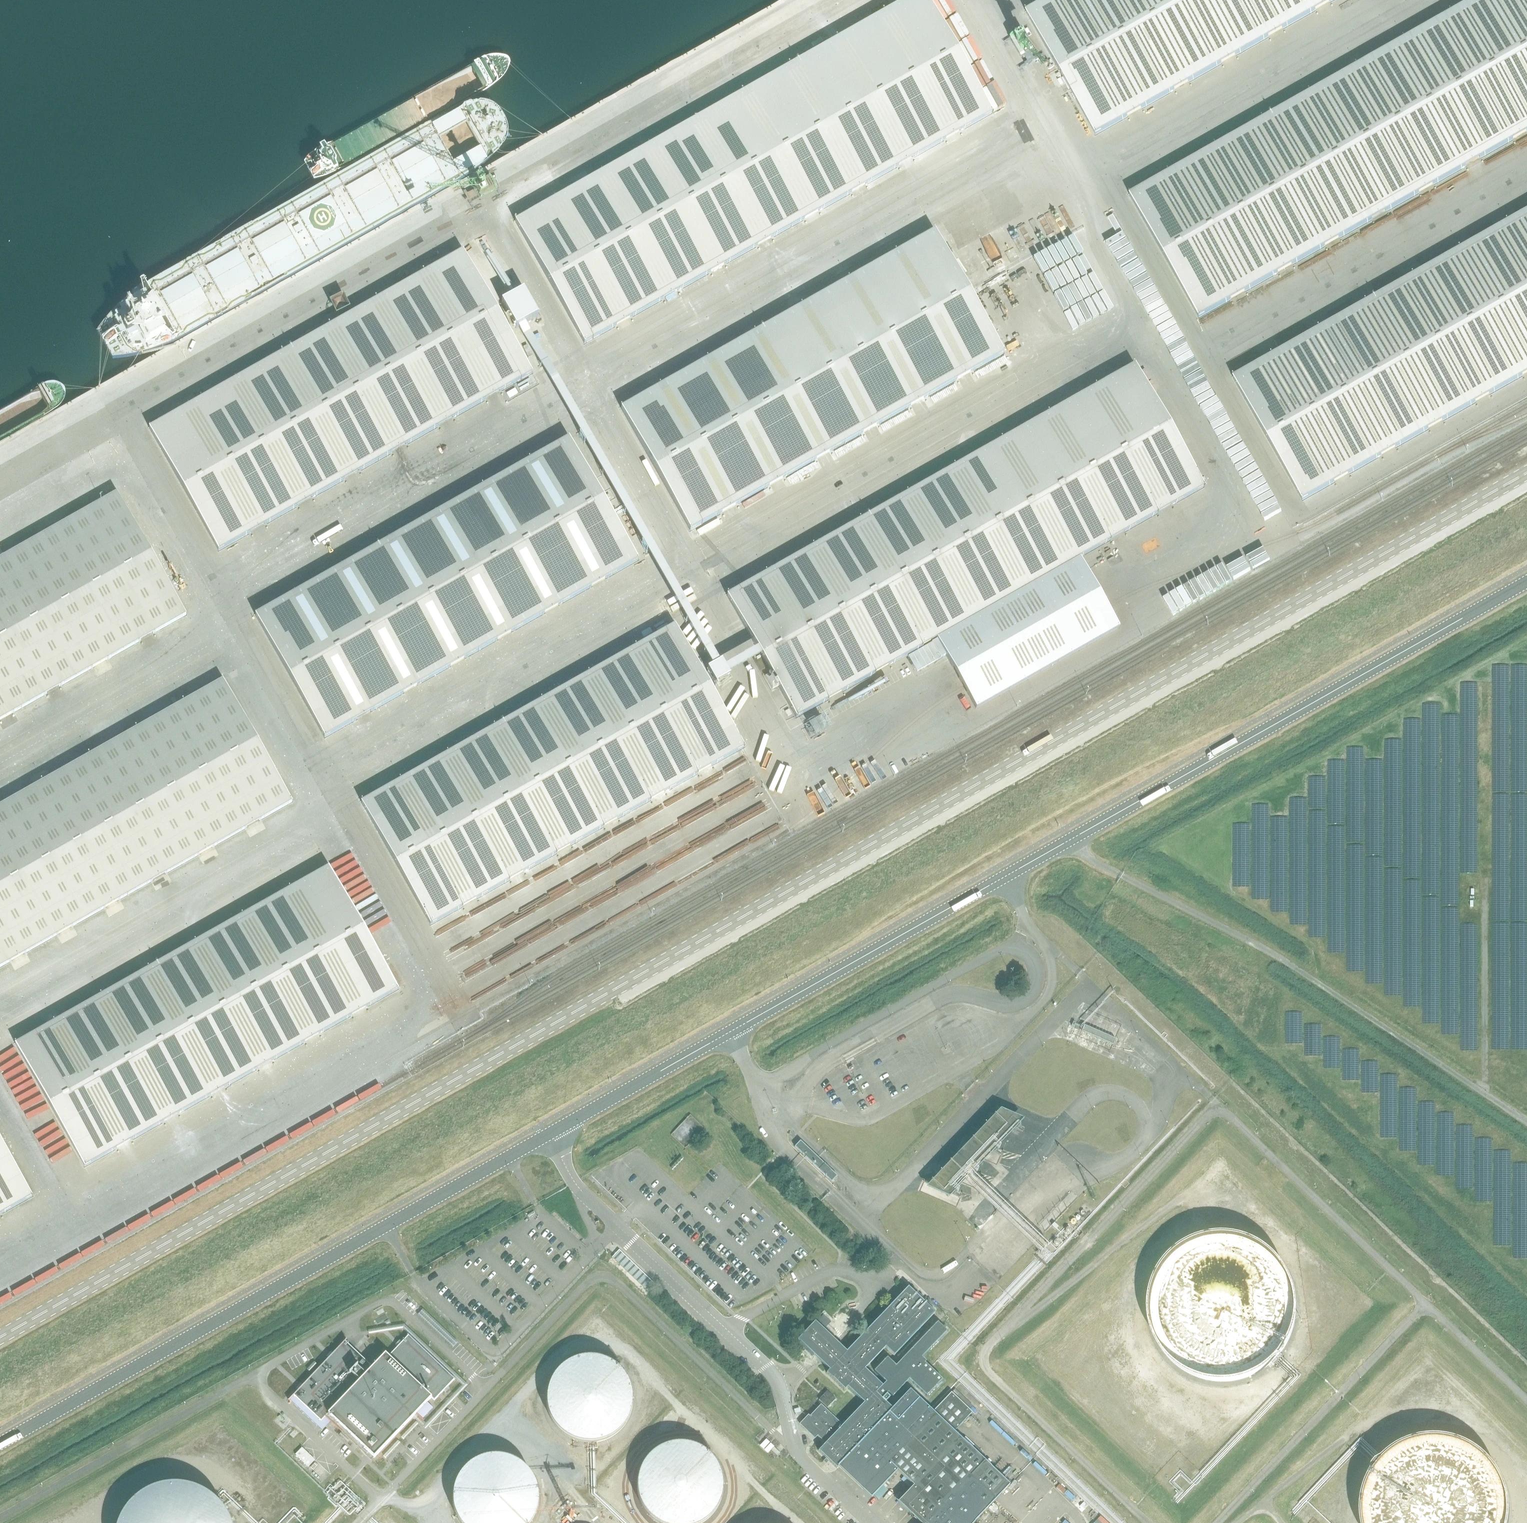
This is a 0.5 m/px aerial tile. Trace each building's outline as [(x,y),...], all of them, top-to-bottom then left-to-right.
[(515,222),(584,344),(992,113),(928,0),(907,0),(515,222)] [(1026,13),(1095,135),(1333,0),(1049,0),(1026,13)] [(1130,196),(1199,317),(1526,132),(1526,0),(1475,0),(1130,196)] [(1233,378),(1302,500),(1526,373),(1526,212),(1233,378)] [(934,231),(621,409),(690,531),(1003,353),(934,231)] [(994,288),(1019,277),(1007,249),(1009,249),(1005,241),(979,253),(994,288)] [(463,251),(149,429),(219,551),(532,373),(463,251)] [(1134,365),(727,596),(796,718),(936,638),(963,687),(976,708),(1118,628),(1106,606),(1079,558),(1203,487),(1134,365)] [(569,438),(255,616),(324,738),(638,560),(569,438)] [(186,615),(117,493),(0,559),(0,720),(186,615)] [(366,798),(435,920),(749,743),(680,621),(366,798)] [(0,806),(0,967),(292,802),(223,680),(0,806)] [(329,867),(16,1044),(84,1166),(398,989),(329,867)] [(434,1039),(455,1027),(452,1022),(431,1035),(434,1039)] [(1114,1038),(1084,1027),(1081,1034),(1112,1045),(1114,1038)] [(33,1196),(0,1138),(0,1215),(33,1196)] [(834,1173),(807,1147),(805,1149),(803,1147),(799,1151),(828,1179),(834,1173)] [(974,1182),(990,1197),(995,1192),(979,1177),(974,1182)] [(1294,1315),(1295,1308),(1294,1301),(1293,1294),(1291,1287),(1289,1280),(1286,1274),(1282,1268),(1278,1262),(1273,1257),(1267,1252),(1262,1248),(1255,1244),(1249,1241),(1242,1239),(1235,1237),(1228,1236),(1221,1236),(1214,1236),(1207,1237),(1200,1239),(1193,1241),(1187,1244),(1181,1248),(1175,1253),(1170,1257),(1165,1263),(1161,1268),(1157,1275),(1154,1281),(1151,1288),(1150,1295),(1149,1302),(1149,1309),(1149,1316),(1150,1323),(1152,1330),(1154,1337),(1157,1343),(1161,1349),(1165,1355),(1170,1360),(1176,1365),(1181,1369),(1188,1373),(1194,1376),(1201,1378),(1208,1380),(1215,1381),(1222,1381),(1229,1381),(1236,1380),(1243,1378),(1250,1376),(1256,1372),(1263,1369),(1268,1364),(1274,1360),(1278,1354),(1283,1349),(1286,1342),(1289,1336),(1292,1329),(1293,1322),(1294,1315)] [(954,1432),(972,1412),(951,1392),(933,1412),(911,1391),(893,1409),(881,1397),(887,1390),(891,1394),(908,1377),(925,1393),(940,1377),(920,1358),(946,1330),(938,1322),(896,1365),(888,1357),(875,1370),(887,1381),(882,1385),(865,1369),(885,1347),(894,1355),(935,1312),(908,1287),(846,1351),(830,1336),(816,1323),(799,1341),(829,1370),(826,1373),(844,1390),(847,1387),(864,1403),(843,1425),(821,1404),(810,1416),(808,1414),(802,1421),(825,1443),(818,1451),(837,1468),(840,1465),(872,1497),(897,1470),(903,1476),(901,1479),(911,1488),(899,1500),(923,1522),(973,1522),(1009,1485),(954,1432)] [(454,1379),(408,1336),(388,1357),(385,1354),(372,1367),(345,1341),(289,1399),(317,1426),(328,1414),(374,1458),(416,1413),(422,1419),(433,1408),(427,1402),(431,1397),(434,1400),(454,1379)] [(634,1403),(634,1397),(633,1392),(632,1387),(629,1382),(627,1377),(624,1372),(620,1369),(616,1365),(611,1362),(606,1360),(601,1359),(595,1358),(590,1358),(584,1358),(579,1359),(574,1361),(569,1364),(565,1367),(561,1371),(557,1375),(554,1379),(552,1384),(550,1389),(549,1395),(549,1400),(549,1405),(550,1411),(552,1416),(554,1421),(557,1425),(561,1429),(565,1433),(569,1436),(574,1439),(579,1441),(585,1442),(590,1442),(595,1442),(601,1441),(606,1440),(611,1437),(616,1435),(620,1431),(624,1427),(627,1423),(630,1418),(632,1413),(633,1408),(634,1403)] [(827,1391),(819,1400),(828,1408),(836,1399),(827,1391)] [(765,1433),(758,1440),(765,1448),(773,1442),(765,1433)] [(1507,1510),(1506,1503),(1505,1496),(1503,1489),(1501,1482),(1498,1476),(1494,1469),(1490,1464),(1485,1458),(1480,1454),(1474,1449),(1467,1446),(1461,1443),(1454,1440),(1447,1439),(1440,1438),(1433,1437),(1426,1438),(1419,1439),(1412,1441),(1405,1443),(1398,1446),(1392,1450),(1386,1454),(1381,1459),(1376,1464),(1372,1470),(1368,1476),(1365,1483),(1363,1490),(1361,1497),(1360,1504),(1360,1511),(1360,1518),(1361,1522),(1506,1522),(1506,1517),(1507,1510)] [(547,1454),(544,1444),(528,1442),(527,1442),(524,1442),(516,1444),(512,1443),(509,1448),(516,1449),(538,1463),(544,1489),(543,1505),(534,1519),(553,1515),(568,1491),(569,1477),(568,1473),(564,1470),(562,1464),(547,1454)] [(724,1482),(723,1476),(722,1470),(719,1465),(716,1460),(713,1456),(709,1452),(704,1448),(699,1445),(693,1443),(688,1442),(682,1442),(676,1442),(670,1443),(665,1445),(660,1448),(655,1451),(651,1455),(647,1459),(644,1464),(642,1469),(640,1475),(639,1481),(639,1486),(640,1492),(641,1498),(644,1503),(647,1508),(650,1513),(654,1517),(659,1520),(664,1522),(665,1522),(698,1522),(703,1520),(708,1517),(712,1513),(716,1509),(719,1504),(721,1499),(723,1493),(724,1487),(724,1482)] [(308,1467),(315,1460),(302,1447),(295,1454),(308,1467)] [(538,1494),(537,1489),(535,1483),(533,1478),(531,1474),(528,1469),(524,1465),(520,1462),(515,1459),(510,1457),(505,1456),(499,1455),(494,1454),(488,1455),(483,1456),(478,1458),(473,1461),(469,1464),(465,1467),(461,1471),(458,1476),(456,1481),(454,1486),(453,1491),(453,1497),(453,1502),(454,1507),(456,1513),(458,1518),(461,1522),(462,1522),(528,1522),(531,1520),(533,1515),(535,1510),(537,1505),(538,1499),(538,1494)] [(228,1520),(225,1514),(222,1509),(218,1505),(214,1500),(209,1496),(204,1493),(199,1490),(193,1488),(187,1486),(181,1485),(175,1485),(169,1485),(163,1486),(157,1487),(151,1489),(146,1492),(140,1495),(136,1498),(131,1503),(127,1507),(124,1512),(121,1517),(118,1522),(229,1522),(228,1520)] [(1071,1504),(1080,1496),(1073,1489),(1064,1497),(1071,1504)] [(1057,1521),(1060,1522),(1061,1522),(1066,1514),(1062,1512),(1057,1521)]
